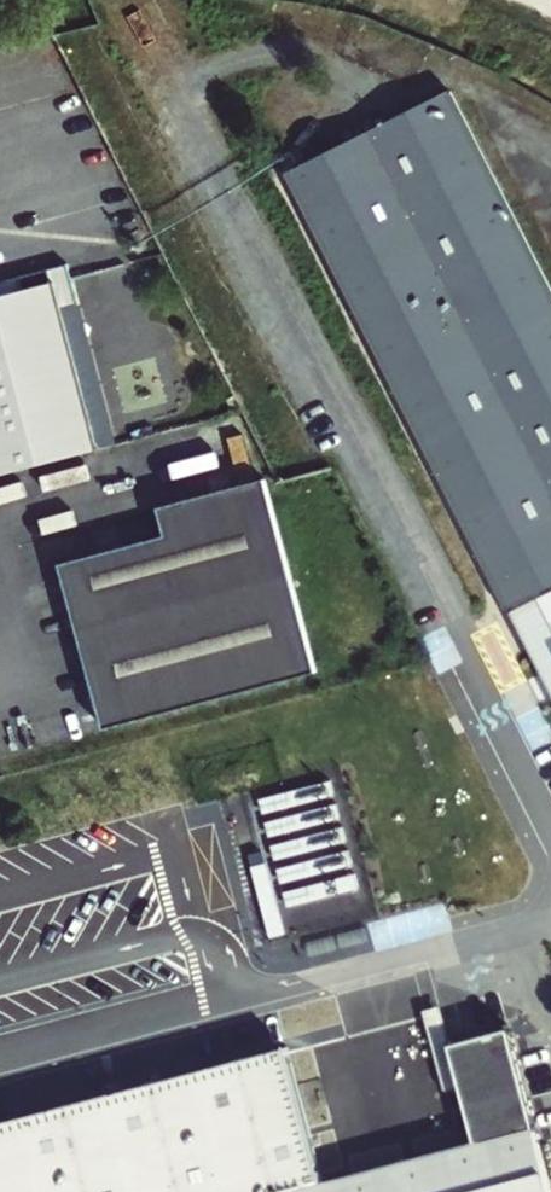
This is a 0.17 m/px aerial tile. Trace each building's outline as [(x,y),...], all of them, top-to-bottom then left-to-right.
[(550,584),(550,306),(448,96),(286,174),(497,609),(550,584)] [(106,449),(102,435),(95,437),(85,395),(91,393),(88,380),(81,382),(75,359),(82,358),(79,345),(72,346),(62,311),(79,306),(72,281),(69,266),(48,271),(51,282),(24,289),(21,278),(0,284),(0,476),(106,449)] [(102,435),(106,449),(115,446),(79,306),(62,311),(72,346),(79,345),(82,358),(75,359),(81,382),(88,380),(91,393),(85,395),(95,437),(102,435)] [(268,481),(161,505),(169,536),(61,564),(105,731),(320,674),(268,481)] [(436,1082),(452,1077),(443,1046),(433,1010),(417,1014),(436,1082)] [(508,1028),(443,1046),(452,1077),(470,1142),(323,1181),(299,1085),(289,1046),(0,1121),(0,1191),(550,1191),(508,1028)]
